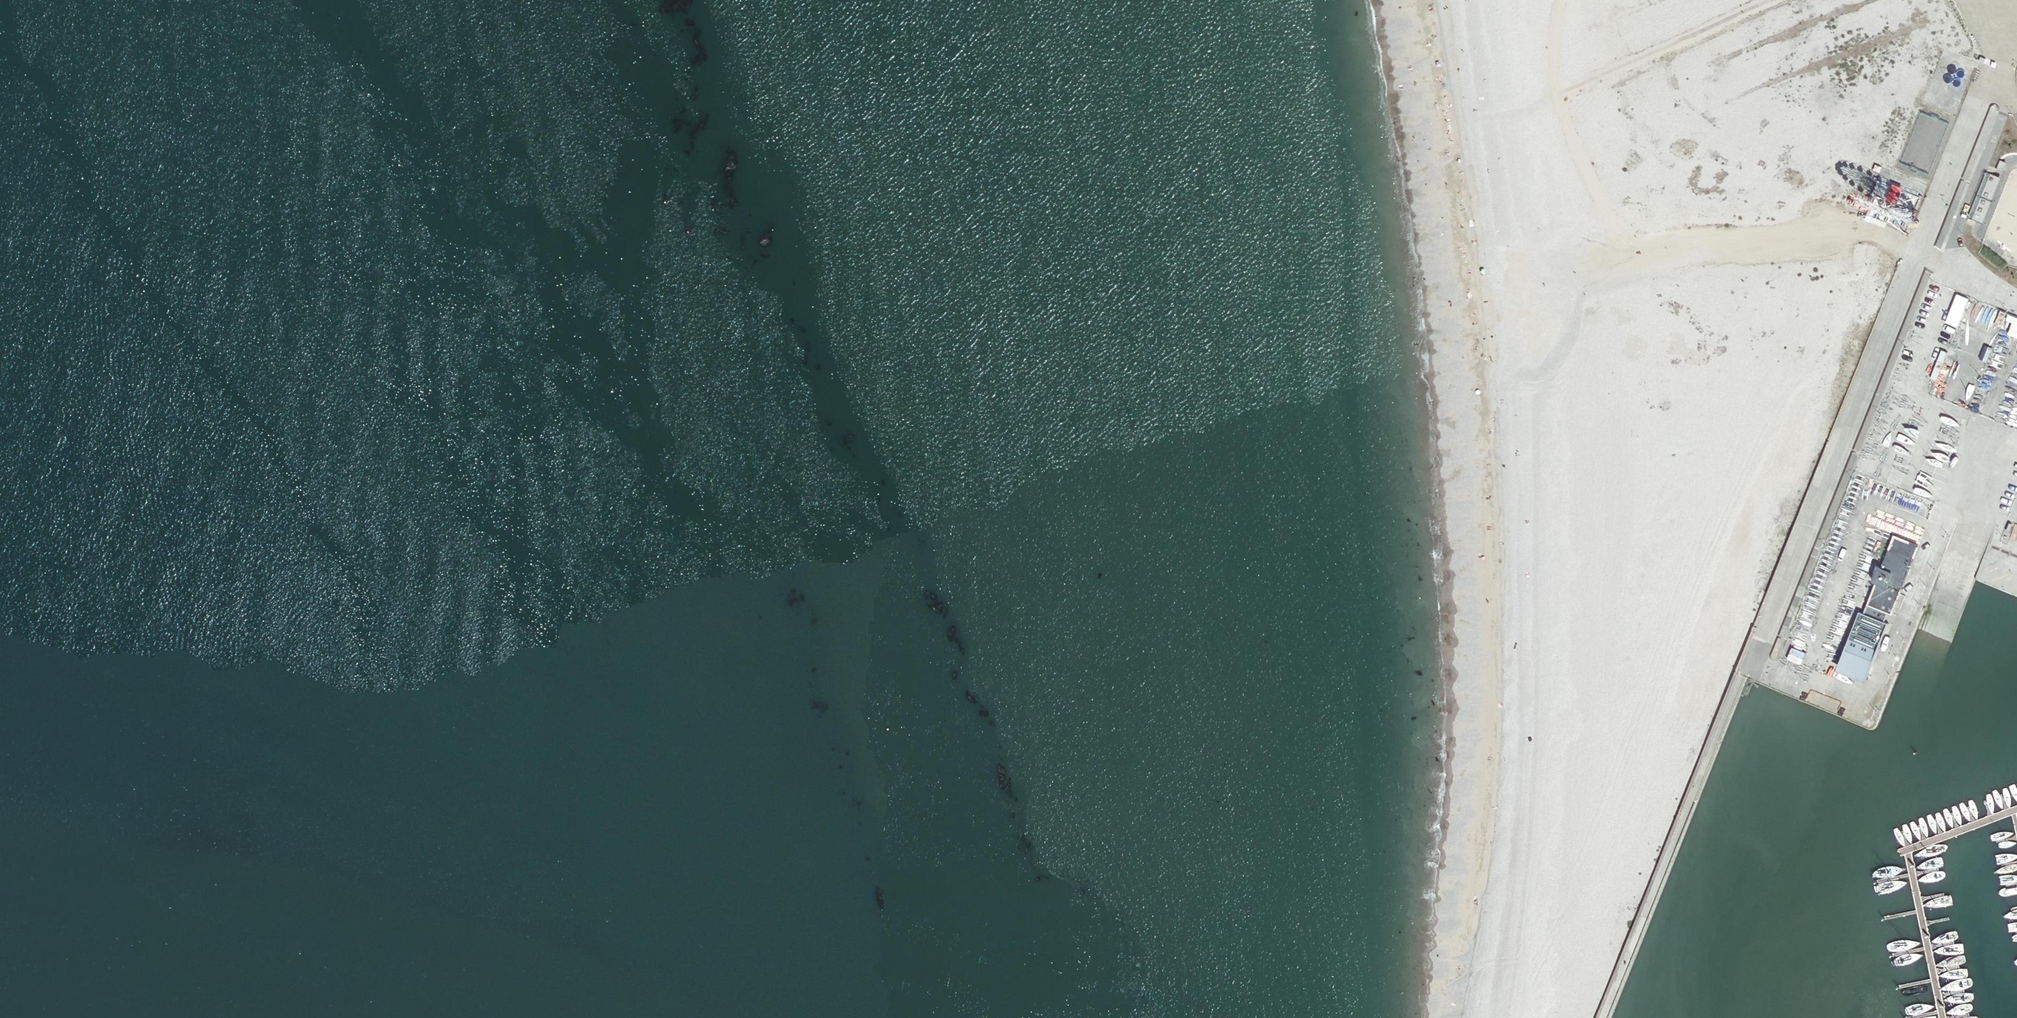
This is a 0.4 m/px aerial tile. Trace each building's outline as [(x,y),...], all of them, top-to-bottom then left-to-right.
[(1998,178),(1987,174),(1969,219),(1981,223),(1998,178)] [(2003,180),(1998,178),(1981,223),(1985,225),(2003,180)] [(1835,666),(1863,678),(1885,624),(1879,622),(1883,616),(1883,613),(1888,615),(1915,548),(1892,538),(1880,570),(1876,568),(1870,583),(1873,584),(1865,606),(1862,612),(1862,615),(1856,613),(1835,666)]
